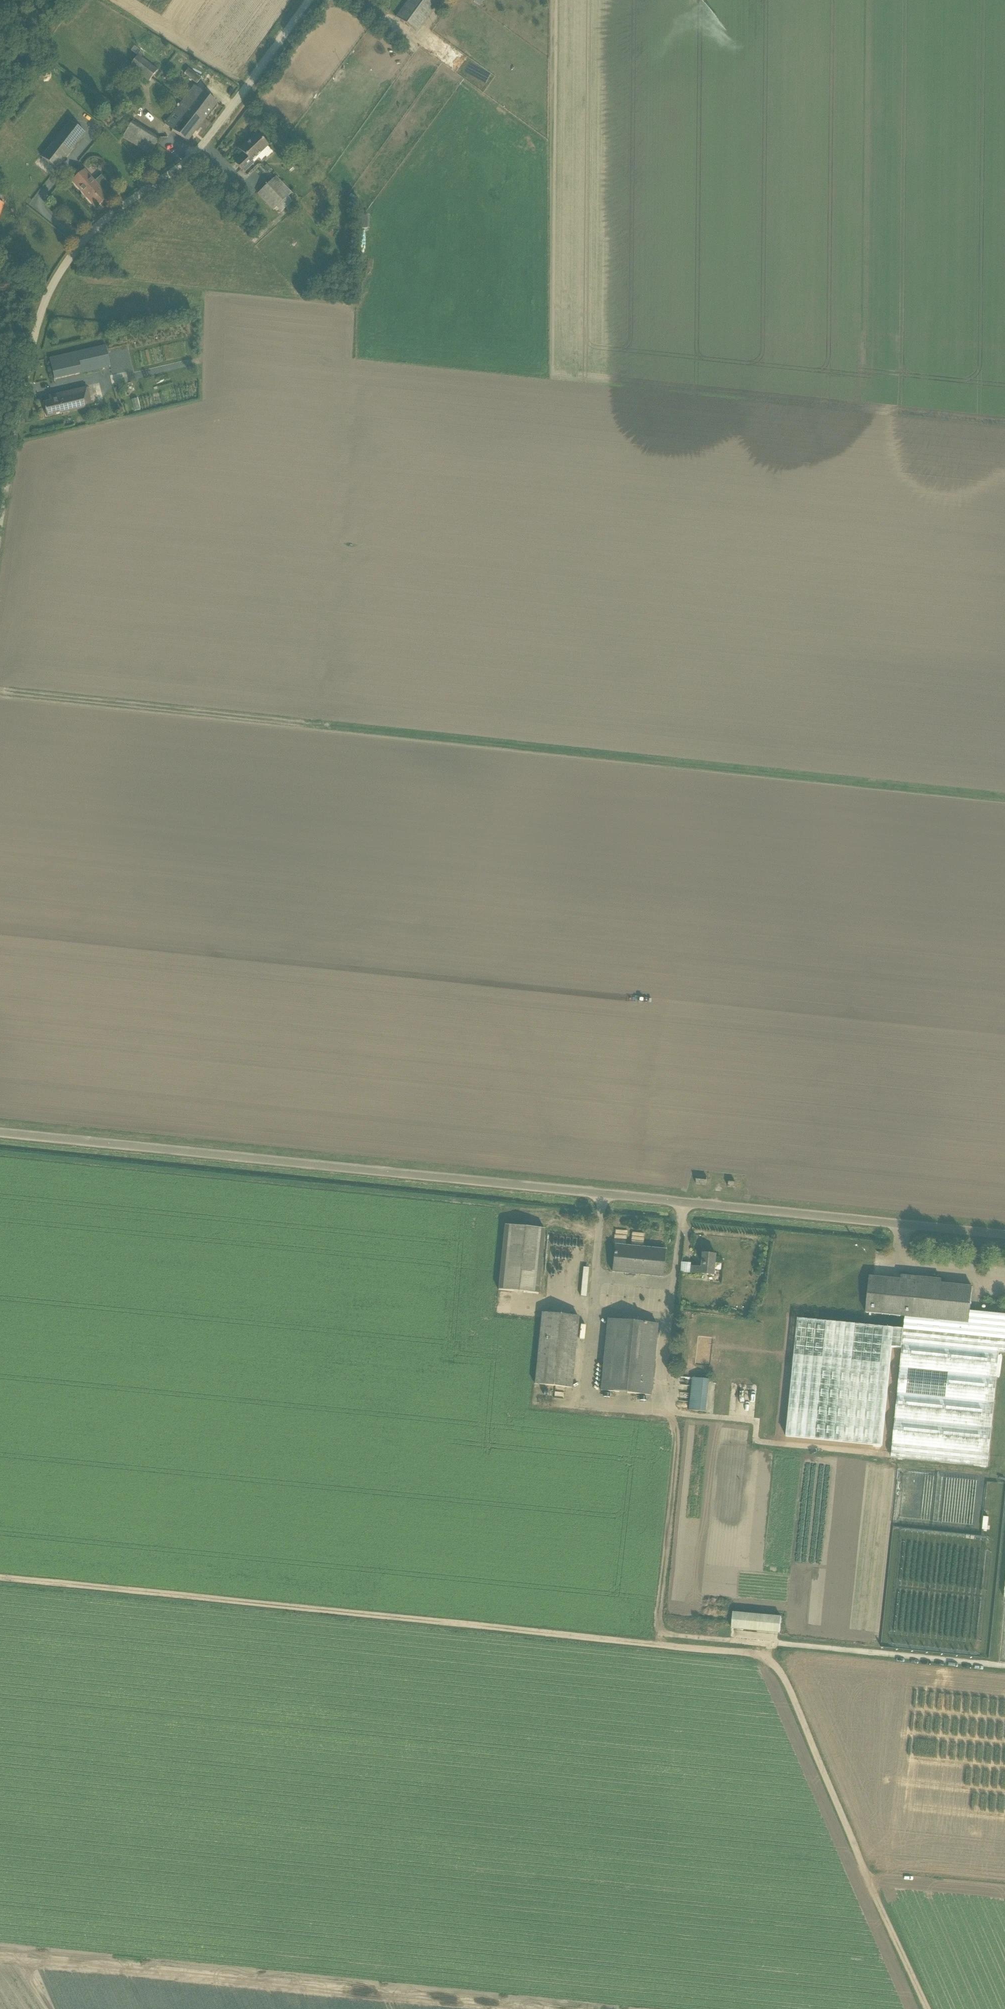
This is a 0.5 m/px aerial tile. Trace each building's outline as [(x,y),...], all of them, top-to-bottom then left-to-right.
[(396,18),(416,33),(439,0),(409,0),(396,18)] [(129,67),(148,82),(158,70),(138,55),(129,67)] [(184,74),(197,84),(201,79),(188,69),(184,74)] [(194,102),(186,96),(173,113),(180,119),(171,130),(187,143),(205,120),(205,119),(205,120),(206,119),(217,104),(217,105),(217,104),(202,92),(194,102)] [(69,122),(41,158),(57,170),(85,134),(69,122)] [(131,124),(122,137),(150,154),(158,141),(131,124)] [(253,162),(269,147),(256,134),(256,135),(258,136),(248,145),(246,144),(240,150),(244,155),(235,163),(245,173),(254,164),(253,162)] [(285,167),(289,171),(293,168),(289,163),(285,167)] [(96,209),(115,192),(100,176),(94,182),(84,171),(72,181),(96,209)] [(288,197),(292,194),(276,177),(257,195),(273,211),(277,208),(281,212),(292,201),(288,197)] [(362,216),(359,216),(359,229),(370,230),(370,217),(362,216)] [(187,329),(106,347),(105,345),(49,359),(54,379),(93,370),(94,374),(100,373),(100,370),(110,367),(112,377),(194,359),(187,329)] [(87,389),(49,397),(50,402),(44,404),(47,417),(91,407),(87,389)] [(707,1177),(697,1176),(696,1184),(706,1185),(707,1177)] [(538,1294),(545,1229),(505,1225),(499,1290),(538,1294)] [(635,1277),(635,1274),(662,1277),(665,1250),(615,1245),(612,1272),(632,1274),(631,1276),(635,1277)] [(716,1255),(703,1254),(702,1267),(692,1266),(691,1273),(714,1275),(716,1255)] [(892,1348),(901,1348),(891,1458),(987,1467),(999,1352),(1004,1353),(1004,1315),(970,1311),(972,1287),(941,1284),(942,1280),(901,1276),(901,1279),(869,1276),(866,1312),(905,1316),(903,1329),(896,1329),(863,1326),(798,1319),(786,1437),(882,1447),(892,1348)] [(541,1318),(535,1384),(572,1388),(579,1317),(542,1313),(541,1318)] [(651,1395),(658,1325),(608,1320),(601,1391),(651,1395)] [(706,1412),(709,1380),(682,1377),(678,1409),(706,1412)] [(780,1635),(782,1618),(733,1613),(732,1630),(780,1635)]
